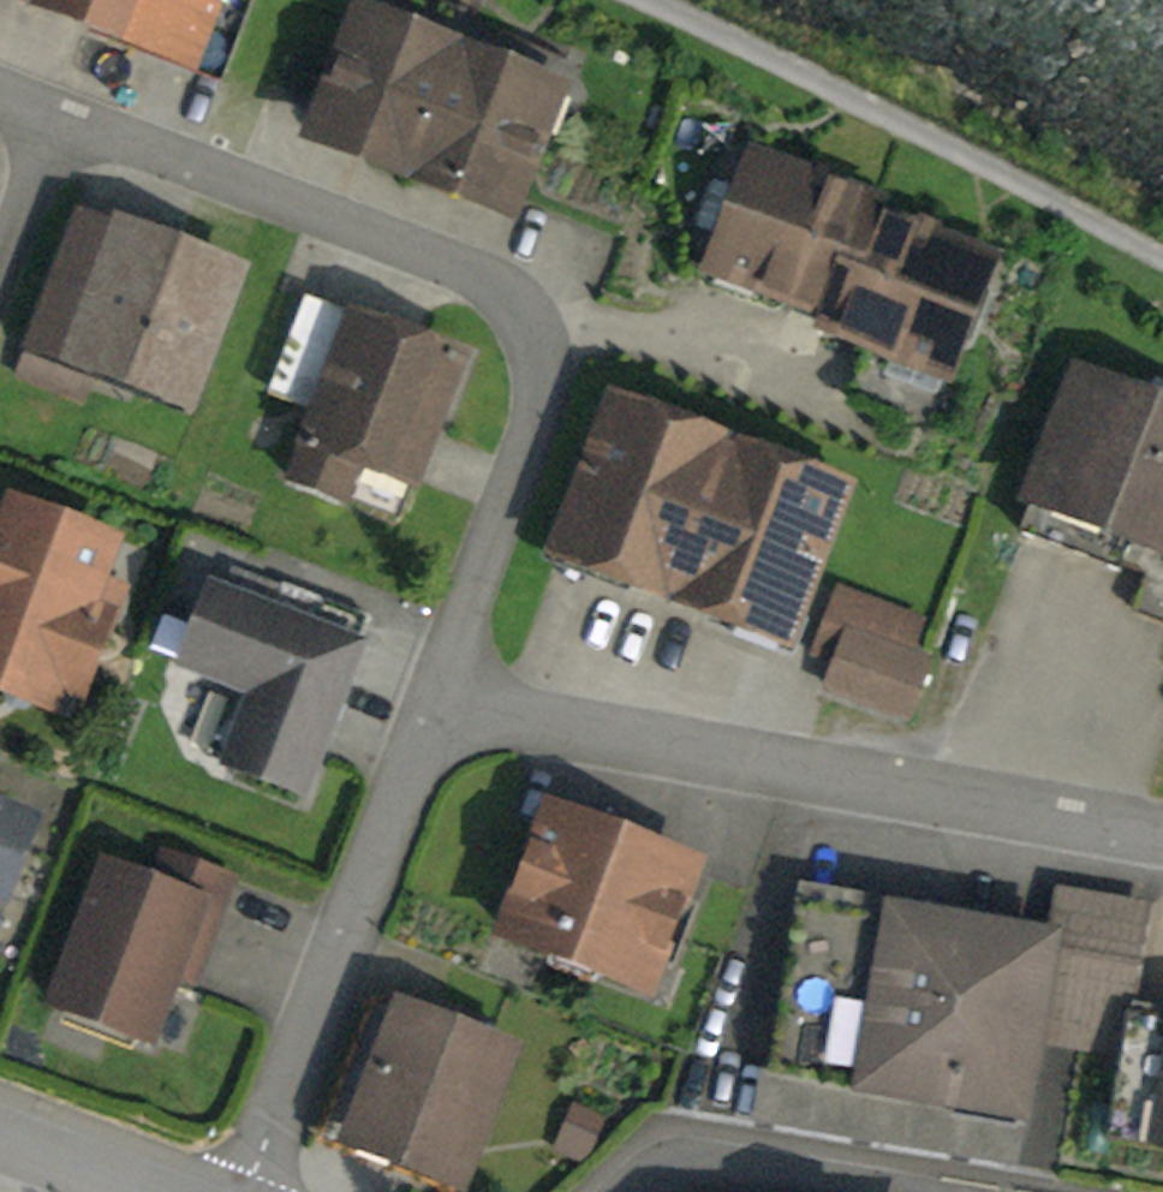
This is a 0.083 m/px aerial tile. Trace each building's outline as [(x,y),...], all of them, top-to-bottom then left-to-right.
[(183,43),(199,0),(63,0),(183,43)] [(458,45),(362,9),(319,122),(414,159),(458,45)] [(553,82),(458,45),(414,159),(510,195),(553,82)] [(862,257),(878,213),(884,198),(753,150),(712,262),(824,303),(843,251),(862,257)] [(843,251),(824,303),(818,319),(945,365),(987,252),(878,213),(862,257),(843,251)] [(236,268),(81,214),(35,343),(191,397),(236,268)] [(453,352),(356,315),(298,465),(348,484),(362,448),(409,467),(453,352)] [(1072,382),(1023,507),(1162,561),(1162,418),(1072,382)] [(558,550),(669,593),(726,444),(615,402),(558,550)] [(669,593),(781,635),(837,487),(726,444),(669,593)] [(6,524),(0,540),(0,705),(43,720),(50,703),(70,710),(102,624),(81,617),(102,559),(6,524)] [(355,638),(213,582),(183,656),(255,684),(231,746),(301,773),(355,638)] [(910,746),(940,637),(842,610),(812,719),(910,746)] [(26,809),(0,798),(0,870),(26,809)] [(552,818),(511,924),(639,974),(680,867),(552,818)] [(107,875),(52,1013),(144,1049),(169,984),(187,991),(226,892),(168,869),(158,895),(107,875)] [(1046,941),(890,915),(864,1072),(1020,1098),(1046,941)] [(397,1003),(349,1136),(456,1174),(504,1042),(397,1003)]
